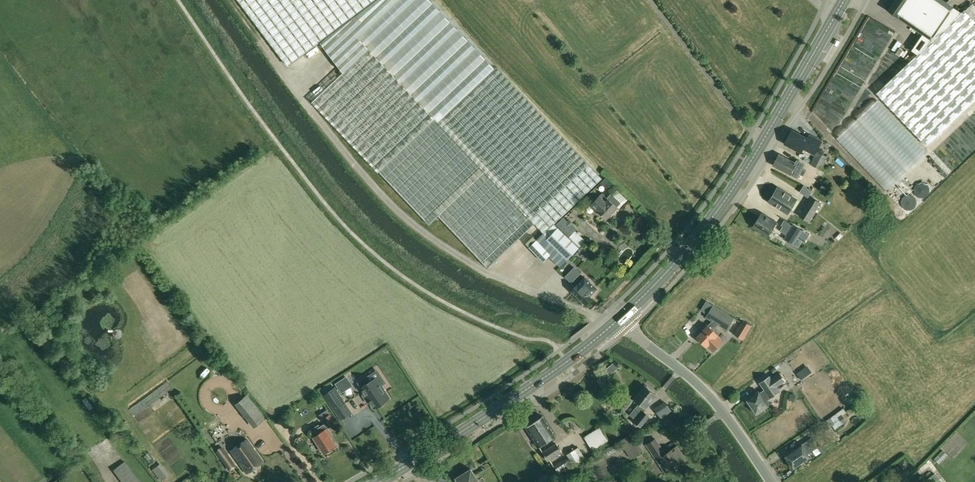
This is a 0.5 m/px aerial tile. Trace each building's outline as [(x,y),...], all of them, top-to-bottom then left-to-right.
[(288,66),(320,42),(343,72),(312,102),(428,224),(438,215),(488,267),(535,224),(544,234),(537,240),(540,243),(542,246),(544,244),(548,240),(547,239),(558,228),(554,223),(602,178),(497,66),(496,66),(494,64),(433,0),(239,0),(288,66)] [(887,10),(898,17),(910,25),(910,26),(923,34),(924,35),(932,41),(961,13),(943,0),(894,0),(887,10)] [(965,11),(974,21),(974,6),(973,4),(965,11)] [(877,93),(927,146),(974,100),(974,21),(965,11),(965,10),(963,11),(961,13),(932,41),(917,54),(877,93)] [(872,29),(878,20),(869,15),(864,24),(872,29)] [(792,130),(785,143),(801,152),(803,148),(815,154),(817,151),(822,141),(809,135),(807,139),(792,130)] [(815,155),(811,164),(821,169),(828,157),(817,151),(815,154),(815,155)] [(779,154),(773,165),(790,174),(790,173),(798,177),(799,174),(803,176),(806,170),(802,168),(804,164),(796,160),(795,163),(779,154)] [(822,185),(819,190),(825,193),(828,188),(822,185)] [(812,190),(804,186),(800,192),(808,197),(812,190)] [(778,188),(769,201),(788,213),(796,199),(778,188)] [(602,193),(592,204),(606,217),(617,206),(621,202),(612,193),(608,198),(602,193)] [(811,196),(799,216),(809,222),(821,202),(811,196)] [(762,213),(753,227),(767,235),(776,222),(762,213)] [(563,217),(557,224),(570,237),(575,231),(577,230),(572,225),(574,223),(570,220),(568,222),(563,217)] [(783,226),(780,231),(786,235),(784,239),(785,239),(784,241),(792,246),(793,244),(794,244),(798,238),(805,242),(809,235),(793,224),(792,226),(789,230),(783,226)] [(558,228),(547,239),(548,240),(567,259),(579,247),(559,227),(558,228)] [(575,231),(570,237),(581,247),(586,242),(575,231)] [(534,237),(527,243),(529,246),(537,239),(534,237)] [(537,239),(529,246),(543,261),(549,256),(550,254),(542,246),(540,243),(537,240),(537,239)] [(581,272),(571,282),(576,287),(572,291),(586,304),(592,297),(590,295),(597,287),(581,272)] [(703,331),(697,337),(706,346),(708,344),(714,350),(723,341),(716,335),(718,334),(713,329),(717,324),(726,330),(734,318),(713,305),(706,317),(712,321),(708,325),(707,325),(702,330),(703,331)] [(743,320),(737,330),(746,335),(752,325),(743,320)] [(615,361),(610,365),(614,370),(619,366),(615,361)] [(807,367),(797,374),(801,380),(811,372),(807,367)] [(758,392),(748,399),(757,413),(767,406),(766,405),(769,403),(767,399),(780,390),(777,386),(785,381),(779,372),(771,378),(770,376),(760,382),(765,390),(759,394),(758,392)] [(365,378),(358,383),(361,388),(365,395),(364,396),(368,402),(369,401),(374,408),(390,398),(381,386),(386,383),(381,375),(369,383),(365,378)] [(634,410),(630,416),(637,421),(635,423),(641,427),(649,416),(643,412),(650,402),(649,401),(654,394),(649,390),(650,389),(645,386),(644,387),(643,386),(633,399),(639,403),(634,410)] [(335,387),(324,395),(336,413),(347,406),(335,387)] [(84,394),(80,397),(86,406),(90,404),(84,394)] [(247,396),(238,403),(255,424),(264,417),(247,396)] [(842,410),(836,414),(838,417),(844,413),(847,412),(845,408),(842,410)] [(855,422),(859,418),(854,412),(850,417),(855,422)] [(331,414),(324,418),(325,418),(327,423),(325,425),(327,428),(328,429),(337,423),(331,414)] [(836,414),(827,420),(831,426),(832,425),(836,430),(844,424),(838,417),(836,414)] [(543,416),(526,427),(539,446),(555,435),(543,416)] [(206,427),(213,422),(210,418),(203,423),(206,427)] [(826,422),(815,429),(819,435),(830,427),(826,422)] [(315,430),(312,432),(314,437),(324,452),(336,444),(330,436),(332,434),(328,429),(327,428),(325,425),(324,424),(320,427),(319,424),(314,428),(315,430)] [(600,427),(584,437),(588,442),(593,450),(608,440),(600,427)] [(627,436),(620,441),(631,459),(639,453),(627,436)] [(811,438),(786,455),(794,467),(810,456),(808,454),(818,447),(811,438)] [(246,439),(230,450),(246,473),(263,461),(246,439)] [(655,439),(647,445),(665,473),(686,460),(677,446),(666,453),(655,439)] [(556,443),(543,452),(548,461),(562,453),(556,443)] [(821,445),(818,447),(821,452),(823,454),(826,452),(821,445)] [(222,447),(216,451),(229,470),(235,466),(222,447)] [(579,447),(567,455),(573,465),(585,458),(579,447)] [(567,457),(554,466),(559,473),(572,465),(567,457)] [(113,470),(122,481),(141,481),(125,461),(113,470)] [(559,478),(561,481),(576,481),(585,477),(578,466),(559,478)] [(457,477),(457,478),(459,481),(479,481),(471,469),(463,474),(462,474),(457,477)] [(929,471),(924,474),(928,479),(932,475),(929,471)] [(928,479),(930,481),(941,481),(934,474),(932,475),(928,479)]
